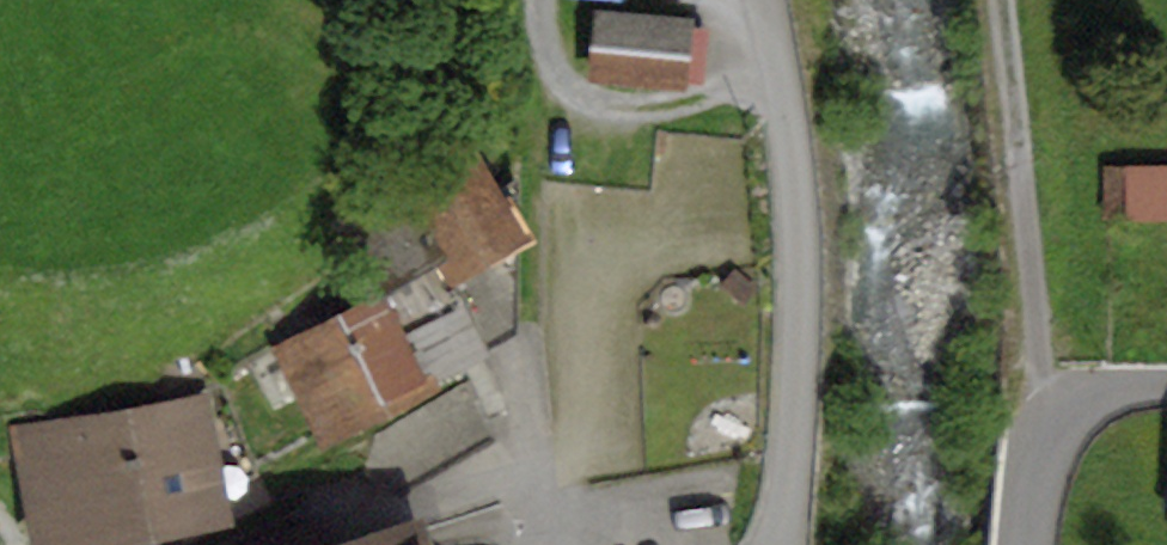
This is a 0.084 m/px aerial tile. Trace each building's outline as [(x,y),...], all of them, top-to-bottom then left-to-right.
[(691,28),(544,12),(536,82),(683,99),(691,28)] [(444,139),(370,181),(425,278),(500,236),(444,139)] [(1102,166),(1102,220),(1166,220),(1166,166),(1102,166)] [(407,266),(250,353),(301,445),(458,359),(407,266)] [(8,436),(26,544),(55,544),(222,516),(203,403),(8,436)] [(398,518),(292,544),(408,544),(398,518)]
